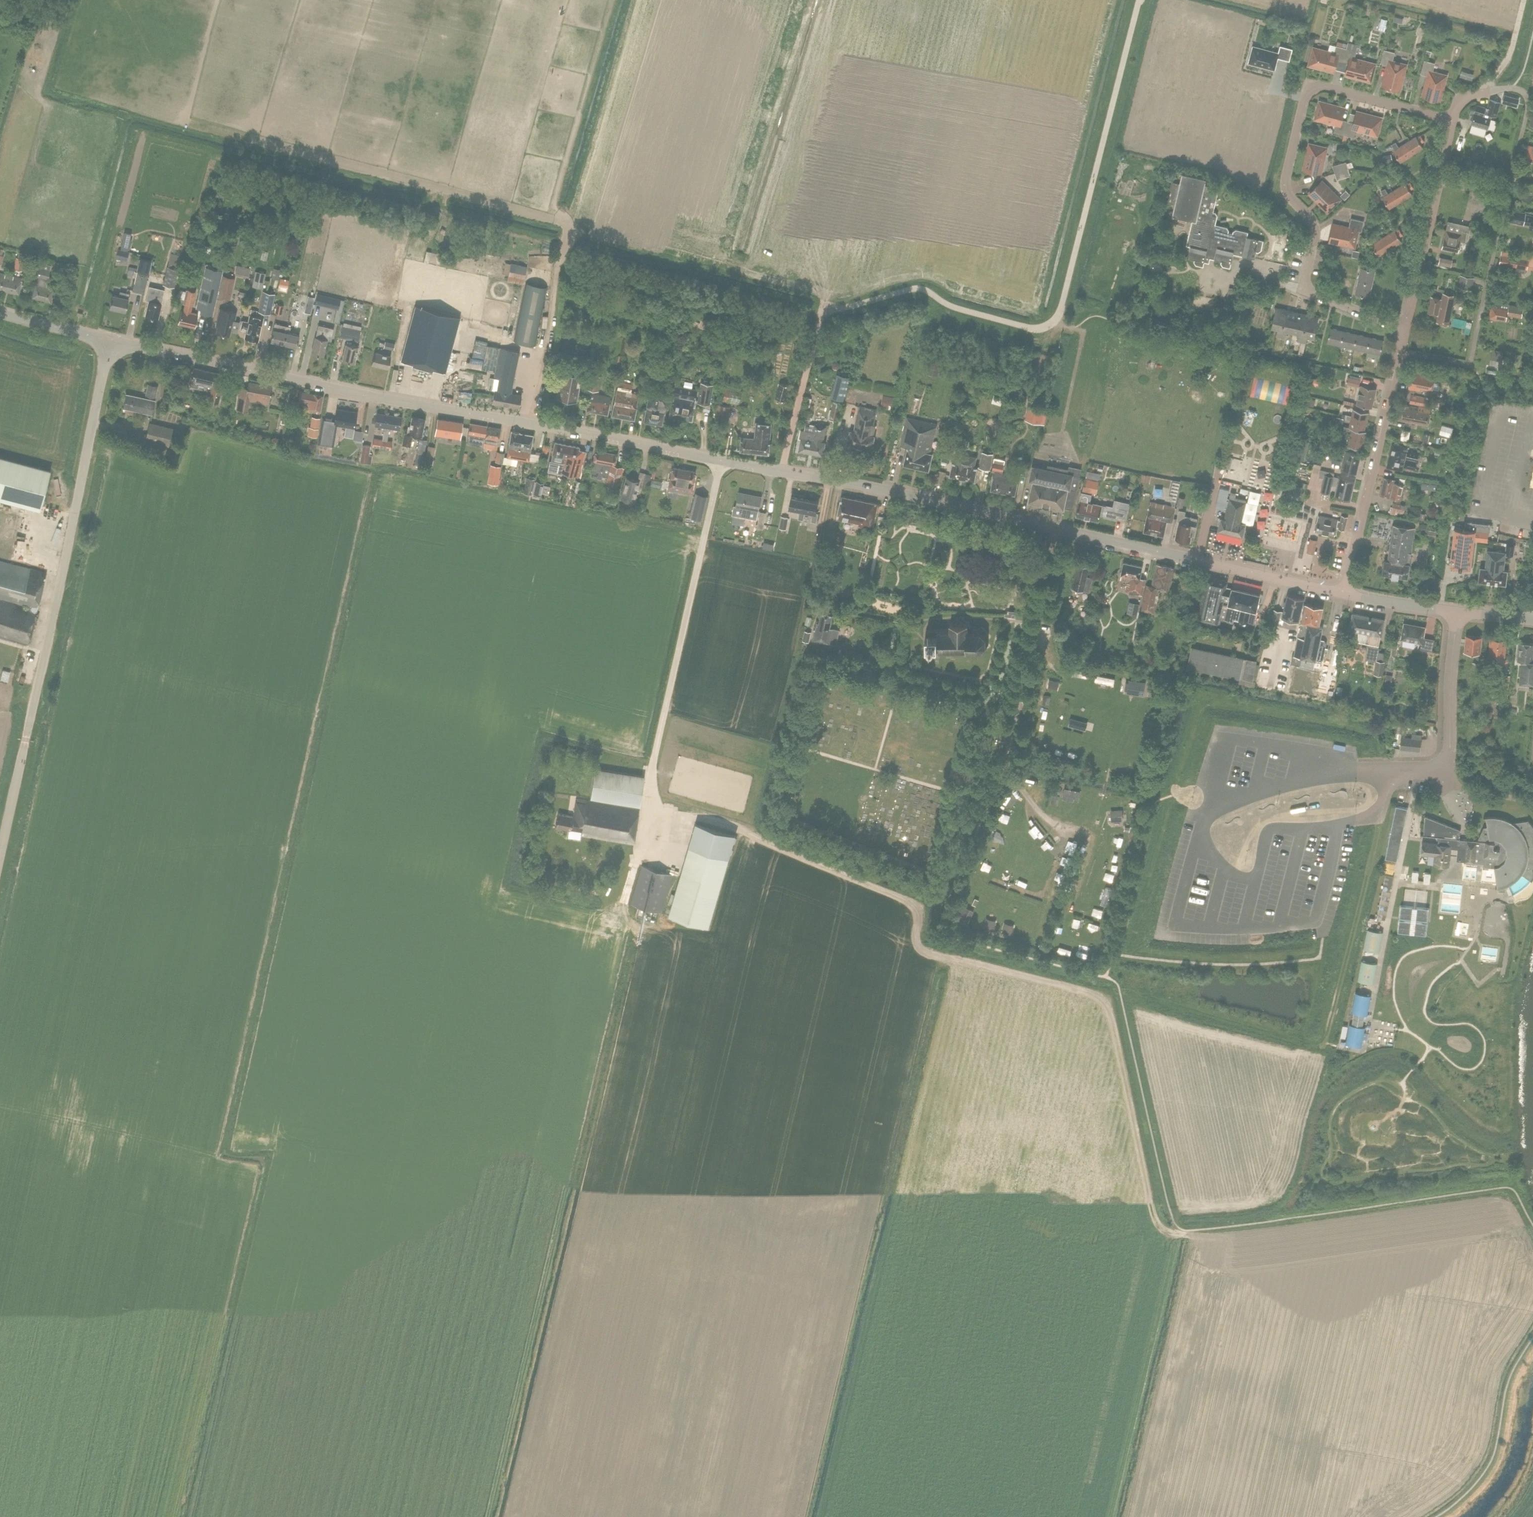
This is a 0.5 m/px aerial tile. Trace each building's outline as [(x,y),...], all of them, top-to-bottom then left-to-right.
[(1335,60),(1342,61),(1346,48),(1343,47),(1344,43),(1337,41),(1334,53),(1313,47),(1308,64),(1332,71),(1335,60)] [(1253,45),(1249,62),(1274,68),(1277,57),(1284,58),(1287,46),(1280,45),(1278,52),(1253,45)] [(1346,48),(1342,61),(1349,63),(1346,74),(1370,81),(1375,64),(1354,58),(1356,51),(1346,48)] [(1382,84),(1399,89),(1406,64),(1392,61),(1394,52),(1384,49),(1380,63),(1387,65),(1382,84)] [(1422,95),(1438,99),(1439,99),(1446,75),(1432,71),(1435,63),(1424,60),(1420,73),(1428,75),(1422,95)] [(1475,79),(1476,73),(1464,70),(1463,76),(1475,79)] [(1518,101),(1511,98),(1512,97),(1504,94),(1502,102),(1516,106),(1518,101)] [(1497,111),(1499,102),(1490,99),(1488,108),(1476,105),(1475,110),(1471,109),(1470,114),(1473,115),(1470,123),(1487,128),(1491,115),(1495,116),(1496,111),(1497,111)] [(1334,131),(1344,134),(1347,121),(1341,119),(1344,108),(1319,101),(1315,118),(1336,124),(1334,131)] [(1354,122),(1347,121),(1344,134),(1342,141),(1345,142),(1347,138),(1346,137),(1347,135),(1354,137),(1356,129),(1377,135),(1381,118),(1357,111),(1354,122)] [(1404,143),(1411,154),(1423,147),(1420,143),(1424,141),(1421,135),(1417,137),(1416,136),(1404,143)] [(1400,162),(1411,154),(1404,143),(1398,147),(1395,142),(1391,144),(1395,149),(1393,151),(1400,162)] [(1320,172),(1321,169),(1326,147),(1309,143),(1303,168),(1320,172)] [(1528,145),(1525,160),(1532,162),(1532,146),(1528,145)] [(1332,165),(1334,172),(1348,168),(1346,161),(1332,165)] [(1350,175),(1348,168),(1334,172),(1337,179),(1350,175)] [(1202,224),(1205,224),(1209,225),(1212,216),(1217,217),(1217,215),(1215,212),(1213,211),(1217,193),(1216,189),(1213,189),(1214,186),(1205,184),(1206,177),(1182,172),(1179,183),(1171,181),(1167,201),(1174,203),(1172,214),(1192,219),(1196,220),(1197,218),(1201,218),(1201,221),(1202,224)] [(1321,180),(1308,192),(1327,212),(1340,199),(1321,180)] [(1405,183),(1394,190),(1401,201),(1412,194),(1410,190),(1413,187),(1410,182),(1406,184),(1405,183)] [(1389,208),(1401,201),(1394,190),(1388,193),(1385,188),(1381,191),(1384,196),(1382,197),(1389,208)] [(1341,195),(1345,199),(1350,194),(1346,190),(1341,195)] [(1507,221),(1523,224),(1524,223),(1529,224),(1529,228),(1532,229),(1532,215),(1525,213),(1526,213),(1509,209),(1507,221)] [(1205,224),(1202,224),(1201,221),(1201,218),(1197,218),(1196,220),(1192,219),(1186,245),(1190,246),(1187,257),(1194,259),(1194,261),(1196,264),(1203,266),(1204,261),(1209,262),(1210,257),(1221,260),(1221,262),(1222,265),(1230,267),(1233,253),(1254,258),(1256,251),(1258,251),(1261,249),(1263,240),(1247,236),(1248,231),(1236,229),(1233,230),(1232,233),(1228,232),(1229,229),(1227,226),(1215,224),(1217,217),(1212,216),(1209,225),(1205,224)] [(1333,224),(1329,241),(1354,247),(1356,238),(1358,230),(1361,231),(1364,221),(1351,218),(1349,227),(1333,224)] [(1394,230),(1383,237),(1390,248),(1401,241),(1399,237),(1402,234),(1399,229),(1395,231),(1394,230)] [(1465,242),(1467,232),(1462,231),(1462,233),(1446,229),(1442,247),(1458,251),(1460,241),(1465,242)] [(1390,248),(1383,237),(1377,241),(1374,236),(1370,238),(1373,243),(1371,244),(1378,255),(1390,248)] [(228,249),(238,251),(240,242),(230,240),(228,249)] [(127,261),(129,251),(118,249),(116,258),(127,261)] [(1516,267),(1515,269),(1517,271),(1525,272),(1527,271),(1527,268),(1532,269),(1532,255),(1520,252),(1519,254),(1501,250),(1498,266),(1508,268),(1509,265),(1516,267)] [(21,270),(24,259),(25,254),(19,252),(17,257),(16,257),(13,268),(21,270)] [(1438,263),(1451,266),(1453,259),(1440,256),(1438,263)] [(137,269),(148,272),(151,260),(140,257),(137,269)] [(41,267),(40,267),(35,286),(32,296),(50,301),(53,290),(52,290),(54,286),(46,284),(51,265),(42,262),(41,267)] [(523,284),(525,275),(526,266),(510,263),(505,262),(503,273),(508,274),(507,281),(523,284)] [(237,273),(251,276),(252,268),(239,265),(237,273)] [(178,269),(166,266),(162,284),(174,286),(178,269)] [(212,315),(222,270),(205,266),(196,308),(200,309),(200,312),(208,314),(212,315)] [(1361,267),(1358,280),(1372,283),(1375,270),(1361,267)] [(277,287),(278,279),(280,269),(273,268),(271,278),(275,279),(274,286),(277,287)] [(144,292),(148,272),(137,269),(132,289),(144,292)] [(253,280),(263,283),(266,273),(255,270),(253,280)] [(22,278),(0,272),(0,288),(18,293),(21,282),(22,278)] [(1474,277),(1460,274),(1458,286),(1472,289),(1474,277)] [(219,297),(230,299),(235,278),(223,276),(219,297)] [(288,286),(289,280),(280,278),(278,284),(288,286)] [(1369,297),(1372,283),(1358,280),(1355,294),(1369,297)] [(536,339),(545,291),(546,287),(525,282),(514,341),(535,346),(536,339)] [(1237,289),(1229,287),(1226,299),(1234,301),(1237,289)] [(190,311),(192,305),(195,291),(186,289),(183,303),(185,303),(183,310),(181,310),(178,323),(194,326),(197,313),(190,311)] [(128,298),(129,293),(120,291),(119,296),(112,294),(109,307),(125,310),(128,298)] [(163,294),(156,293),(150,291),(145,315),(158,318),(161,303),(163,294)] [(258,311),(270,314),(275,293),(263,291),(258,311)] [(1436,321),(1438,322),(1448,324),(1453,300),(1457,301),(1466,303),(1467,297),(1455,295),(1443,292),(1441,298),(1431,296),(1427,312),(1438,314),(1436,321)] [(338,309),(340,298),(317,293),(315,304),(338,309)] [(303,312),(310,313),(313,298),(307,297),(303,312)] [(1521,317),(1523,307),(1509,304),(1492,301),(1491,306),(1489,317),(1506,320),(1507,314),(1521,317)] [(415,305),(401,360),(412,363),(412,366),(433,371),(433,369),(445,372),(459,316),(415,305)] [(1276,336),(1280,337),(1286,309),(1276,307),(1271,326),(1277,328),(1276,336)] [(220,308),(216,325),(217,325),(216,331),(229,335),(230,329),(237,331),(239,322),(232,320),(233,317),(234,312),(220,308)] [(242,320),(240,328),(246,329),(244,337),(258,340),(263,318),(260,317),(256,316),(256,312),(257,310),(251,309),(249,315),(248,322),(242,320)] [(1286,309),(1280,337),(1284,338),(1286,330),(1292,331),(1297,312),(1286,309)] [(1297,341),(1301,342),(1307,314),(1297,312),(1292,331),(1299,333),(1297,341)] [(711,330),(714,321),(693,314),(691,324),(711,330)] [(1307,314),(1301,342),(1305,343),(1307,335),(1314,336),(1318,317),(1307,314)] [(1467,327),(1469,319),(1456,317),(1454,324),(1467,327)] [(344,322),(340,337),(358,341),(361,326),(344,322)] [(270,340),(283,343),(286,332),(285,331),(286,325),(275,323),(273,328),(270,340)] [(315,336),(311,352),(323,355),(327,339),(331,340),(334,328),(318,324),(315,336)] [(286,332),(283,343),(296,346),(299,335),(289,332),(290,326),(286,325),(285,331),(286,332)] [(489,333),(509,335),(510,329),(490,326),(489,333)] [(1340,345),(1343,331),(1330,328),(1327,342),(1340,345)] [(1340,345),(1353,348),(1357,334),(1343,331),(1340,345)] [(1353,348),(1367,351),(1370,337),(1357,334),(1353,348)] [(1383,340),(1370,337),(1367,351),(1380,354),(1383,340)] [(395,343),(385,340),(383,347),(393,349),(395,343)] [(354,362),(358,346),(346,343),(342,359),(354,362)] [(519,407),(521,394),(511,393),(515,371),(519,351),(500,347),(497,360),(492,389),(494,390),(492,402),(519,407)] [(570,361),(571,355),(567,354),(568,351),(562,350),(560,359),(570,361)] [(1501,365),(1503,353),(1491,351),(1489,363),(1501,365)] [(388,367),(390,355),(374,352),(371,363),(388,367)] [(941,363),(931,360),(927,373),(937,376),(941,363)] [(656,365),(649,363),(647,372),(654,374),(656,365)] [(218,403),(223,385),(216,383),(218,373),(194,367),(190,385),(206,389),(203,400),(218,403)] [(562,370),(557,396),(576,400),(581,373),(562,370)] [(1432,390),(1435,374),(1421,372),(1420,373),(1411,371),(1408,388),(1420,390),(1421,388),(1432,390)] [(589,373),(586,388),(598,390),(601,376),(594,374),(589,373)] [(831,397),(843,400),(849,376),(837,373),(831,397)] [(1347,384),(1359,387),(1361,377),(1350,375),(1350,377),(1349,377),(1347,384)] [(637,400),(638,394),(630,392),(632,384),(618,381),(614,404),(614,403),(612,415),(633,419),(637,400)] [(236,409),(247,411),(249,400),(268,404),(271,386),(248,382),(247,388),(240,387),(236,409)] [(700,382),(697,402),(710,404),(713,384),(700,382)] [(1274,390),(1273,390),(1271,400),(1289,403),(1292,385),(1276,382),(1274,390)] [(789,385),(780,383),(776,397),(785,400),(789,385)] [(154,400),(157,386),(148,384),(145,398),(126,393),(123,407),(152,413),(155,400),(154,400)] [(1016,396),(1019,386),(1013,384),(1010,394),(1016,396)] [(1371,407),(1376,388),(1361,384),(1356,404),(1371,407)] [(668,402),(671,402),(668,415),(691,419),(695,399),(697,388),(676,385),(674,395),(669,394),(668,402)] [(321,404),(323,395),(314,393),(314,394),(300,391),(298,402),(308,404),(307,410),(319,412),(321,404)] [(609,403),(610,396),(590,392),(588,399),(586,410),(607,414),(609,403)] [(664,413),(665,407),(664,407),(665,404),(663,400),(657,399),(658,394),(649,392),(646,406),(647,406),(646,410),(644,421),(661,424),(663,413),(664,413)] [(893,396),(883,394),(881,406),(890,408),(893,396)] [(994,402),(1004,404),(1006,396),(996,394),(994,402)] [(1424,405),(1426,398),(1411,394),(1409,402),(1424,405)] [(842,404),(833,402),(829,420),(838,421),(842,404)] [(727,421),(730,406),(716,403),(713,419),(727,421)] [(1428,424),(1431,408),(1418,406),(1418,407),(1400,404),(1397,419),(1428,424)] [(872,448),(875,435),(873,435),(875,425),(873,424),(877,410),(859,406),(854,431),(850,430),(847,443),(872,448)] [(1045,409),(1035,407),(1031,421),(1041,423),(1045,409)] [(344,425),(346,426),(344,436),(352,437),(353,434),(354,427),(357,412),(336,408),(336,410),(335,418),(322,416),(317,443),(319,444),(327,445),(333,446),(337,424),(344,425)] [(1346,414),(1345,416),(1366,421),(1368,411),(1353,408),(1351,415),(1346,414)] [(811,414),(803,412),(801,421),(809,422),(811,414)] [(399,428),(401,417),(377,413),(375,425),(384,426),(382,438),(374,437),(374,438),(372,446),(390,449),(391,441),(387,440),(389,427),(399,428)] [(316,436),(319,417),(312,416),(309,435),(315,436),(316,436)] [(1350,420),(1349,427),(1364,430),(1366,421),(1345,416),(1345,418),(1350,420)] [(421,436),(425,419),(412,417),(410,425),(408,425),(406,433),(404,433),(402,444),(410,446),(412,434),(421,436)] [(930,452),(936,424),(907,417),(900,445),(907,447),(904,464),(929,470),(932,453),(930,452)] [(435,434),(438,435),(460,438),(462,422),(437,418),(435,434)] [(174,428),(149,421),(144,439),(169,446),(174,428)] [(768,453),(770,431),(771,423),(756,421),(754,438),(742,437),(740,451),(768,453)] [(497,444),(500,428),(488,426),(486,437),(484,437),(486,426),(470,423),(466,443),(482,446),(483,442),(497,444)] [(823,441),(826,425),(814,423),(814,425),(805,423),(804,430),(800,429),(799,437),(801,437),(799,450),(823,454),(825,441),(823,441)] [(1444,424),(1442,433),(1454,436),(1456,427),(1444,424)] [(1364,430),(1349,427),(1344,425),(1342,431),(1351,433),(1348,445),(1362,448),(1366,431),(1364,430)] [(1411,440),(1413,431),(1404,429),(1402,439),(1411,440)] [(504,456),(502,463),(516,465),(518,458),(519,459),(528,460),(529,460),(538,461),(540,453),(530,452),(531,447),(531,446),(533,435),(519,433),(519,432),(511,430),(509,442),(508,447),(507,457),(504,456)] [(419,438),(417,451),(420,451),(424,452),(427,440),(419,438)] [(1293,458),(1304,461),(1309,441),(1298,438),(1293,458)] [(965,454),(967,446),(968,441),(960,440),(959,445),(958,453),(956,462),(953,461),(950,474),(974,480),(977,467),(974,466),(976,457),(965,454)] [(550,460),(547,470),(557,473),(560,473),(561,473),(562,472),(578,476),(581,464),(585,451),(578,449),(579,446),(555,442),(553,448),(553,452),(553,453),(552,454),(551,461),(550,460)] [(1405,457),(1406,450),(1407,447),(1403,446),(1403,445),(1392,443),(1386,466),(1397,469),(1402,470),(1403,466),(1414,469),(1417,460),(1405,457)] [(370,445),(363,444),(360,461),(371,463),(372,455),(368,454),(370,445)] [(430,471),(435,447),(428,446),(423,469),(430,471)] [(592,465),(593,465),(590,476),(601,479),(602,475),(608,476),(607,482),(617,484),(621,467),(614,465),(616,454),(595,450),(592,465)] [(1356,473),(1360,454),(1345,450),(1344,457),(1341,457),(1341,455),(1333,453),(1331,462),(1339,463),(1340,462),(1342,463),(1341,470),(1356,473)] [(502,463),(504,456),(505,452),(497,451),(495,461),(496,461),(495,463),(502,464),(502,463)] [(982,451),(979,467),(991,469),(993,453),(982,451)] [(0,456),(0,498),(40,509),(50,470),(0,456)] [(1003,470),(1004,465),(993,462),(992,468),(1003,470)] [(1064,507),(1072,509),(1076,489),(1080,468),(1068,466),(1068,468),(1047,463),(1046,468),(1032,465),(1029,480),(1033,480),(1028,501),(1043,504),(1043,505),(1046,506),(1049,506),(1049,505),(1064,508),(1064,507)] [(498,484),(501,466),(490,464),(487,482),(498,484)] [(672,466),(668,485),(678,486),(678,489),(691,492),(695,471),(672,466)] [(1082,490),(1096,493),(1100,473),(1087,470),(1082,490)] [(633,501),(634,499),(636,500),(637,495),(635,495),(638,482),(642,483),(645,473),(640,471),(637,482),(625,478),(620,498),(633,501)] [(1017,482),(1018,476),(995,471),(993,477),(991,489),(1015,494),(1017,482)] [(1323,478),(1320,491),(1330,493),(1331,485),(1337,487),(1334,497),(1350,500),(1354,481),(1339,477),(1334,476),(1326,474),(1324,474),(1323,478)] [(531,494),(535,479),(527,477),(523,492),(531,494)] [(1400,478),(1398,483),(1394,482),(1394,479),(1384,477),(1380,495),(1390,497),(1401,499),(1402,492),(1401,492),(1404,479),(1400,478)] [(541,495),(544,482),(536,480),(533,493),(541,495)] [(1300,498),(1302,487),(1289,484),(1286,495),(1300,498)] [(1172,521),(1175,506),(1179,491),(1175,490),(1171,506),(1150,501),(1148,514),(1147,514),(1143,531),(1163,535),(1166,520),(1172,521)] [(1242,536),(1245,523),(1253,525),(1261,492),(1251,490),(1248,500),(1235,496),(1236,492),(1230,491),(1224,518),(1220,517),(1218,530),(1242,536)] [(708,496),(695,492),(689,517),(702,520),(708,496)] [(758,510),(761,497),(754,495),(747,494),(739,492),(736,506),(736,505),(734,505),(732,514),(733,514),(732,522),(743,525),(745,517),(757,519),(758,510)] [(1106,506),(1101,505),(1088,502),(1090,494),(1082,492),(1076,515),(1098,520),(1099,514),(1104,515),(1104,516),(1117,519),(1118,516),(1126,518),(1130,502),(1114,499),(1113,506),(1106,504),(1106,506)] [(803,520),(805,510),(803,510),(805,499),(791,496),(789,507),(800,509),(798,519),(803,520)] [(872,528),(878,503),(841,496),(837,517),(858,522),(858,525),(872,528)] [(1182,507),(1185,497),(1179,496),(1177,506),(1182,507)] [(803,510),(805,510),(813,512),(811,521),(816,522),(818,513),(816,512),(818,501),(805,499),(803,510)] [(1393,502),(1391,508),(1390,513),(1395,514),(1396,509),(1403,511),(1405,505),(1393,502)] [(1195,524),(1197,518),(1184,515),(1185,511),(1179,509),(1174,530),(1176,530),(1175,538),(1190,541),(1192,532),(1194,533),(1195,524)] [(763,528),(766,512),(760,511),(757,527),(763,528)] [(888,517),(878,515),(877,525),(887,527),(888,517)] [(918,524),(919,517),(910,515),(909,522),(918,524)] [(1344,530),(1347,516),(1341,515),(1340,521),(1338,520),(1338,519),(1318,515),(1316,520),(1314,530),(1334,535),(1336,526),(1338,527),(1338,528),(1344,530)] [(779,528),(786,529),(788,517),(781,516),(779,528)] [(1465,521),(1464,528),(1455,527),(1450,565),(1470,568),(1473,539),(1487,541),(1488,531),(1490,532),(1491,524),(1465,521)] [(1409,564),(1414,528),(1393,524),(1388,560),(1384,560),(1382,573),(1407,577),(1409,564)] [(837,533),(828,532),(826,544),(834,545),(837,533)] [(1306,552),(1314,554),(1317,540),(1309,538),(1306,552)] [(1507,554),(1513,555),(1515,544),(1506,543),(1506,550),(1508,550),(1507,554)] [(1505,583),(1507,570),(1503,569),(1505,552),(1487,550),(1485,567),(1480,567),(1478,580),(1505,583)] [(46,573),(0,560),(0,598),(11,601),(11,603),(0,599),(0,637),(15,641),(26,645),(27,644),(28,645),(46,573)] [(1142,594),(1146,579),(1139,577),(1142,566),(1123,562),(1121,574),(1120,579),(1128,581),(1126,591),(1142,594)] [(1072,588),(1083,590),(1088,591),(1091,577),(1086,576),(1089,565),(1078,563),(1072,588)] [(1168,589),(1173,567),(1162,564),(1156,563),(1151,585),(1146,584),(1141,610),(1154,613),(1159,592),(1157,591),(1158,587),(1168,589)] [(1218,619),(1224,620),(1224,622),(1232,624),(1233,619),(1252,623),(1259,593),(1231,587),(1226,586),(1227,581),(1206,576),(1197,618),(1217,623),(1218,619)] [(1273,613),(1272,613),(1271,619),(1270,622),(1278,624),(1279,617),(1298,621),(1304,598),(1287,594),(1283,612),(1281,611),(1274,609),(1273,613)] [(1127,613),(1137,615),(1138,606),(1129,604),(1127,613)] [(1323,607),(1305,604),(1294,655),(1292,655),(1290,663),(1296,664),(1296,665),(1319,670),(1321,659),(1322,660),(1326,643),(1324,640),(1320,639),(1322,627),(1319,626),(1323,607)] [(813,639),(829,643),(836,644),(839,630),(829,627),(832,614),(821,612),(819,622),(817,622),(813,639)] [(1349,629),(1358,631),(1380,635),(1381,635),(1384,619),(1352,613),(1349,629)] [(1432,650),(1434,639),(1424,637),(1426,626),(1403,622),(1400,639),(1421,643),(1420,648),(1432,650)] [(985,636),(980,632),(982,629),(980,628),(979,631),(973,631),(973,628),(972,628),(972,631),(967,631),(967,623),(950,623),(950,631),(926,631),(926,634),(925,634),(926,647),(926,652),(937,651),(937,652),(939,652),(939,649),(944,649),(944,652),(946,652),(946,649),(951,650),(951,653),(953,653),(953,650),(958,650),(958,652),(960,652),(960,650),(965,650),(965,652),(967,652),(967,650),(971,650),(971,653),(972,653),(973,650),(979,650),(980,653),(981,652),(980,649),(984,645),(987,646),(988,645),(985,644),(985,638),(988,637),(988,635),(985,636)] [(803,641),(809,642),(811,632),(805,631),(803,641)] [(1380,635),(1358,631),(1358,642),(1368,644),(1366,659),(1376,661),(1374,670),(1373,673),(1374,673),(1382,674),(1383,669),(1384,661),(1376,660),(1378,645),(1380,635)] [(1464,652),(1464,654),(1476,655),(1476,653),(1480,653),(1482,636),(1466,634),(1464,651),(1464,652)] [(1506,672),(1508,659),(1504,659),(1506,639),(1490,638),(1488,657),(1493,658),(1493,666),(1503,667),(1503,672),(1506,672)] [(1519,683),(1532,685),(1532,662),(1532,661),(1532,653),(1532,643),(1519,641),(1517,660),(1522,661),(1519,683)] [(855,650),(845,647),(843,655),(853,657),(855,650)] [(1246,683),(1251,684),(1255,685),(1259,664),(1256,663),(1256,660),(1246,658),(1244,658),(1191,647),(1187,666),(1202,669),(1240,677),(1242,677),(1247,678),(1246,683)] [(1088,672),(1073,669),(1072,675),(1086,678),(1088,672)] [(1047,687),(1057,689),(1059,682),(1049,679),(1047,687)] [(1142,694),(1144,683),(1130,681),(1128,692),(1142,694)] [(1042,704),(1049,705),(1050,696),(1044,695),(1042,704)] [(1421,734),(1412,733),(1411,737),(1401,736),(1399,749),(1419,751),(1421,734)] [(595,768),(590,798),(639,806),(644,776),(595,768)] [(634,843),(639,809),(589,800),(576,798),(573,816),(558,813),(555,826),(570,829),(581,830),(580,834),(634,843)] [(1407,808),(1396,805),(1385,858),(1396,860),(1407,808)] [(1122,820),(1122,810),(1112,811),(1113,820),(1122,820)] [(1474,862),(1483,863),(1482,866),(1493,867),(1497,888),(1498,887),(1498,891),(1501,891),(1505,891),(1505,885),(1508,884),(1512,882),(1516,879),(1519,876),(1521,873),(1531,881),(1532,878),(1532,827),(1532,825),(1528,820),(1513,822),(1511,821),(1508,819),(1504,817),(1500,816),(1496,816),(1493,815),(1485,816),(1486,825),(1487,826),(1483,827),(1479,835),(1477,841),(1458,839),(1459,833),(1460,833),(1460,829),(1424,815),(1423,829),(1424,829),(1423,835),(1438,837),(1437,843),(1422,841),(1420,854),(1428,855),(1427,864),(1432,864),(1449,866),(1451,848),(1457,849),(1456,860),(1464,861),(1464,862),(1474,863),(1474,862)] [(736,834),(696,822),(668,914),(709,926),(736,834)] [(1386,861),(1384,871),(1396,873),(1398,863),(1386,861)] [(661,912),(673,874),(642,865),(631,903),(661,912)] [(1392,886),(1394,876),(1385,874),(1383,884),(1392,886)] [(1425,895),(1406,893),(1405,905),(1424,907),(1425,895)] [(1412,906),(1401,905),(1399,917),(1411,918),(1412,906)] [(1428,908),(1416,907),(1415,919),(1427,920),(1428,908)] [(1411,921),(1399,920),(1398,931),(1409,933),(1411,921)] [(992,929),(994,922),(988,921),(986,927),(992,929)] [(1427,922),(1415,921),(1414,933),(1426,934),(1427,922)] [(1090,923),(1089,931),(1101,933),(1102,924),(1090,923)] [(1010,933),(1012,927),(1005,925),(1004,932),(1010,933)] [(1383,931),(1367,929),(1363,948),(1379,951),(1383,931)] [(1377,963),(1361,960),(1357,980),(1373,983),(1377,963)] [(1356,992),(1352,1012),(1367,1015),(1370,995),(1356,992)] [(1367,1042),(1368,1032),(1363,1031),(1364,1026),(1349,1023),(1345,1044),(1361,1046),(1361,1041),(1367,1042)]
